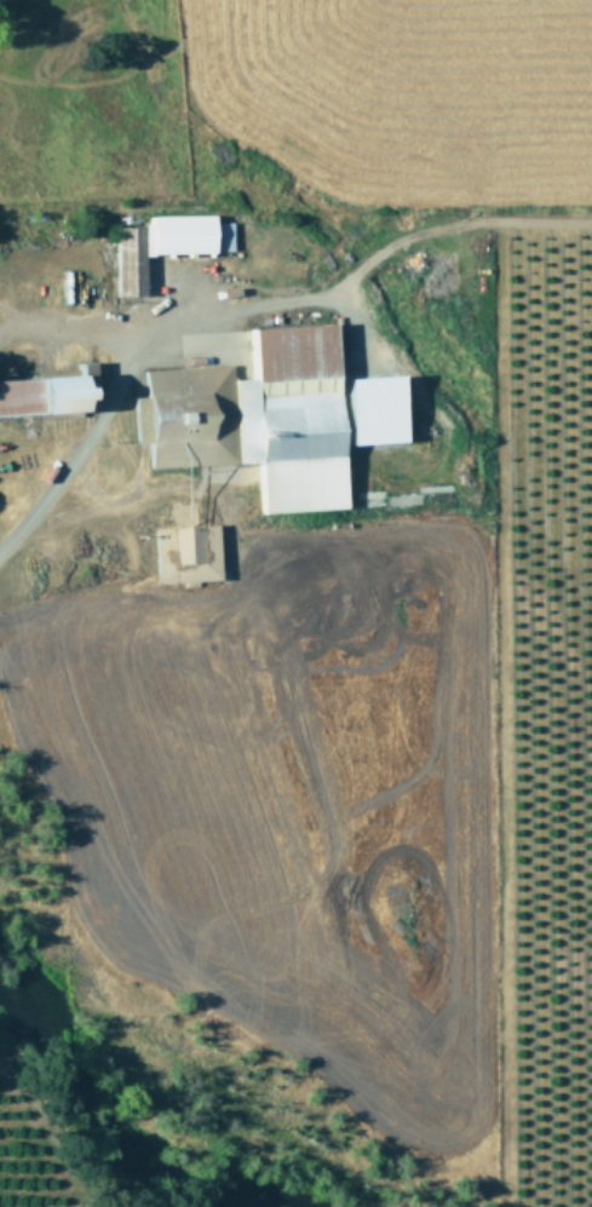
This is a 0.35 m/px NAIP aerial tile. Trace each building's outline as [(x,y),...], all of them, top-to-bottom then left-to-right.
[(112,226),(113,296),(142,296),(141,254),(230,253),(230,222),(211,223),(211,215),(147,216),(147,226),(112,226)] [(342,509),(332,324),(248,329),(251,378),(230,380),(229,365),(142,370),(144,413),(133,413),(134,433),(146,432),(148,468),(256,462),(259,513),(342,509)] [(80,412),(79,382),(90,382),(89,364),(75,364),(75,376),(0,379),(0,416),(80,412)] [(153,583),(217,581),(215,526),(151,529),(153,583)]
